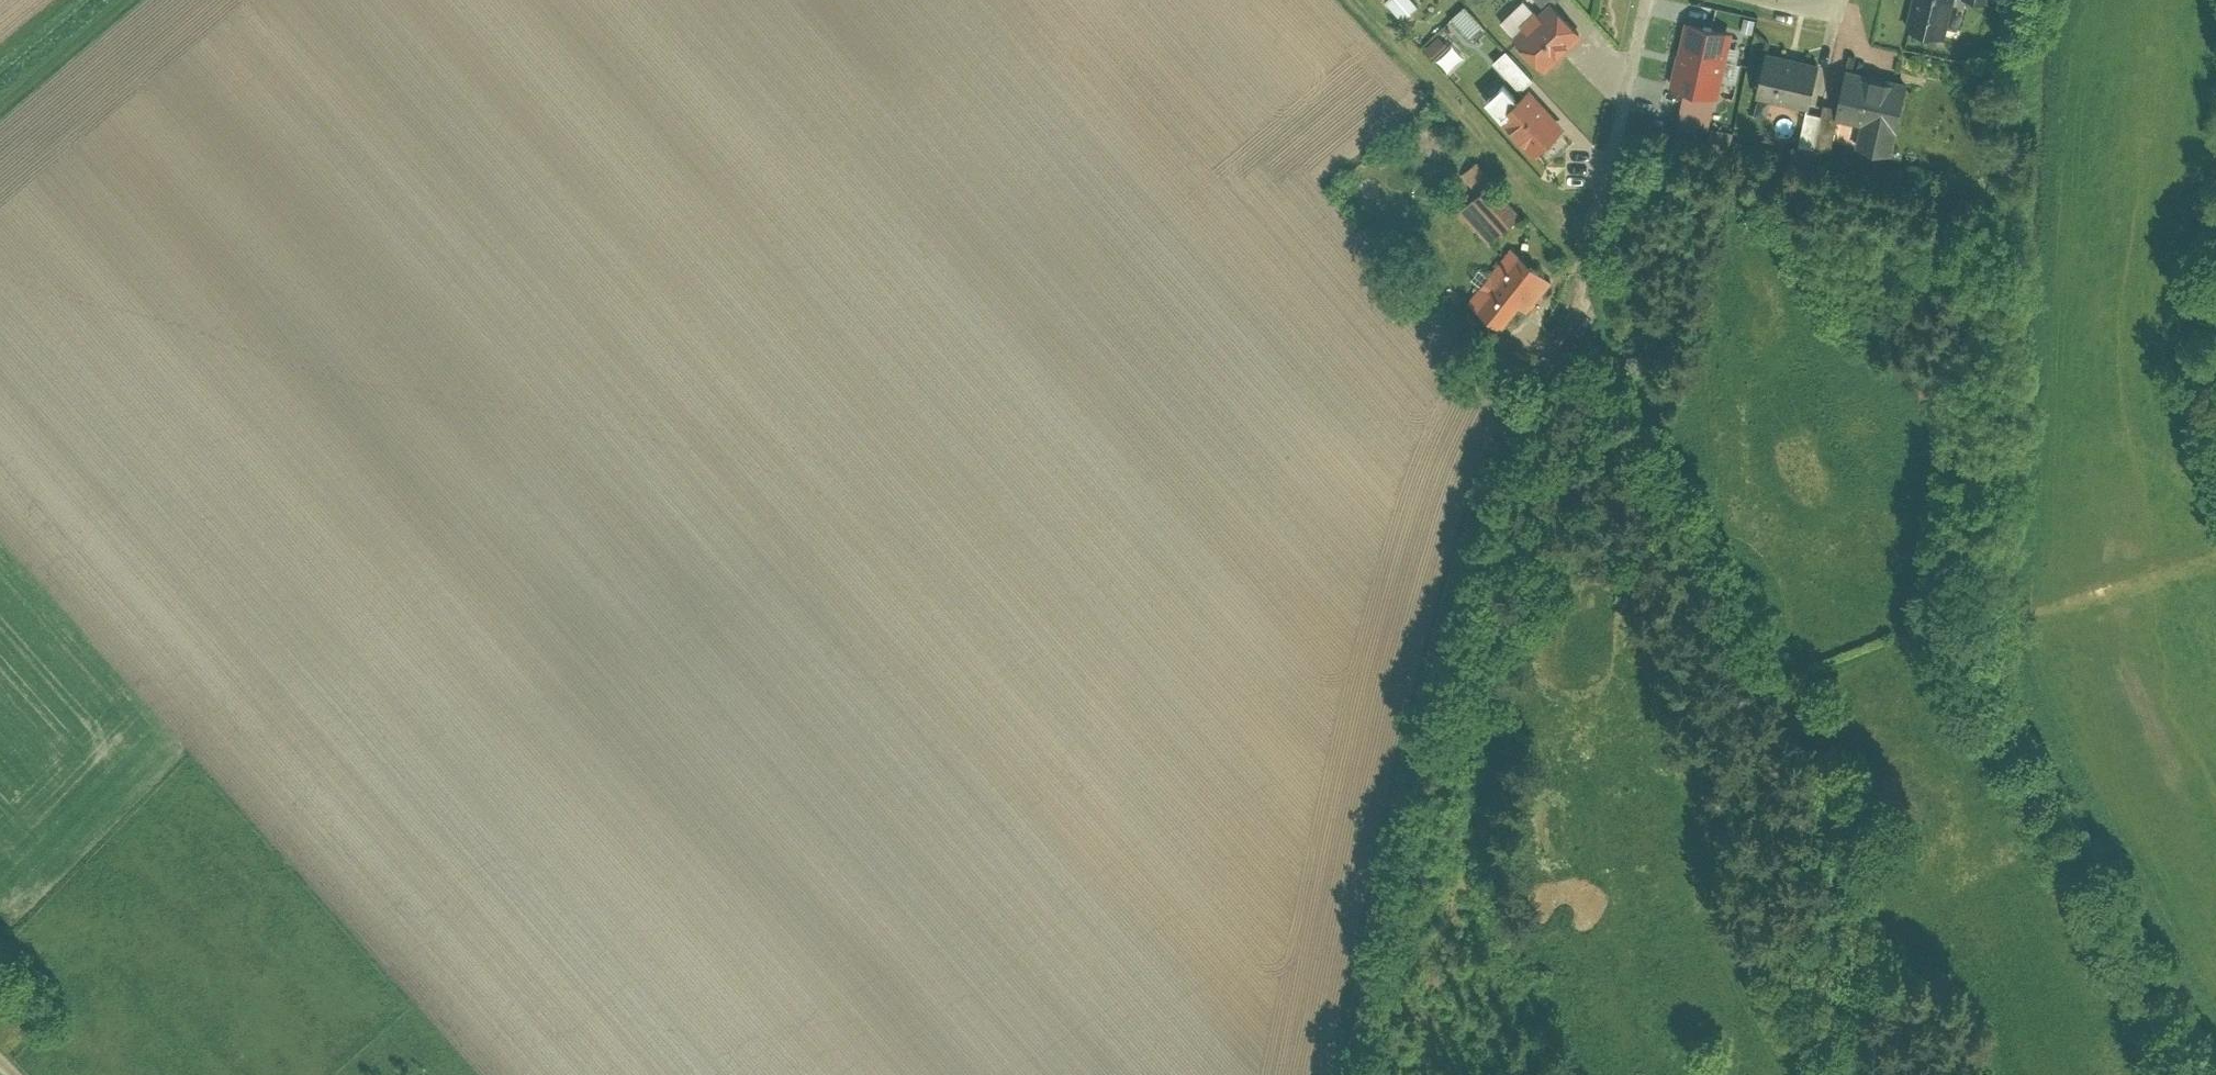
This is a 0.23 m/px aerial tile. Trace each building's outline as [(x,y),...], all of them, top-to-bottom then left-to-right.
[(1409,18),(1425,3),(1422,0),(1392,0),(1409,18)] [(1906,31),(1940,39),(1949,0),(1913,0),(1906,31)] [(1579,33),(1550,2),(1511,39),(1540,70),(1579,33)] [(1470,6),(1455,20),(1474,40),(1489,26),(1470,6)] [(1732,32),(1684,20),(1668,85),(1685,89),(1716,96),(1732,32)] [(1466,56),(1442,36),(1430,49),(1454,70),(1466,56)] [(1514,48),(1500,60),(1523,89),(1537,78),(1514,48)] [(1821,63),(1765,50),(1755,95),(1810,108),(1821,63)] [(1886,78),(1845,68),(1835,112),(1863,119),(1893,126),(1898,128),(1907,90),(1885,85),(1886,78)] [(1561,125),(1527,89),(1493,120),(1527,157),(1561,125)] [(1716,96),(1685,89),(1679,114),(1709,122),(1716,96)] [(1863,119),(1855,151),(1885,158),(1893,126),(1863,119)] [(1493,180),(1477,163),(1460,178),(1477,196),(1490,183),(1493,180)] [(1518,214),(1490,183),(1477,196),(1473,199),(1501,229),(1518,214)] [(1550,281),(1512,249),(1471,297),(1505,326),(1523,305),(1527,309),(1550,281)]
